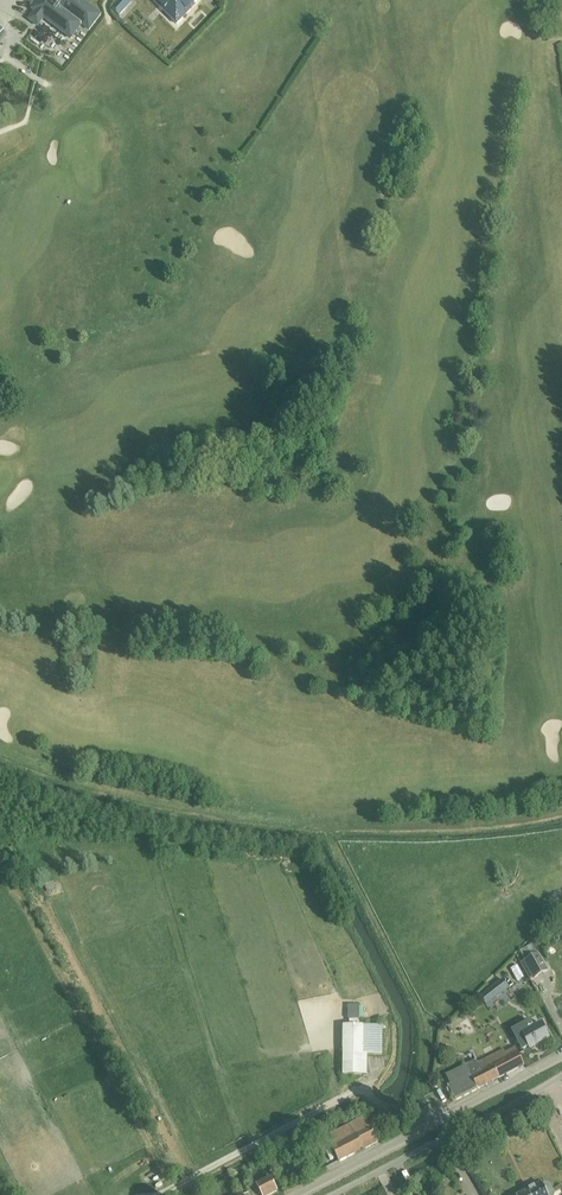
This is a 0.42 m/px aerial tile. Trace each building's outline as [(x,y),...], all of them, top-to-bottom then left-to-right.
[(71,39),(81,25),(89,32),(102,15),(82,0),(39,0),(32,9),(35,12),(29,20),(37,26),(44,18),(71,39)] [(110,8),(118,15),(124,9),(130,2),(128,0),(118,0),(116,1),(110,8)] [(172,17),(171,19),(176,25),(182,19),(180,17),(197,0),(155,0),(172,17)] [(29,61),(37,54),(24,39),(16,45),(29,61)] [(38,858),(42,871),(57,866),(53,853),(38,858)] [(525,962),(534,979),(547,972),(538,955),(525,962)] [(491,989),(480,998),(487,1006),(498,997),(491,989)] [(530,1021),(511,1031),(522,1050),(528,1047),(529,1049),(549,1038),(542,1024),(534,1028),(530,1021)] [(344,1074),(363,1075),(363,1054),(382,1054),(382,1025),(351,1025),(344,1025),(344,1074)] [(451,1085),(449,1086),(456,1100),(524,1065),(516,1048),(502,1055),(500,1051),(477,1063),(476,1060),(446,1076),(451,1085)] [(326,1137),(331,1148),(339,1162),(362,1150),(361,1147),(376,1139),(368,1123),(365,1117),(326,1137)] [(276,1165),(277,1167),(274,1169),(277,1175),(280,1174),(282,1177),(285,1175),(284,1172),(306,1160),(303,1154),(281,1165),(280,1163),(276,1165)] [(262,1194),(271,1194),(277,1192),(270,1177),(256,1185),(262,1194)] [(527,1192),(528,1194),(553,1194),(549,1187),(545,1186),(543,1187),(541,1185),(527,1192)]
